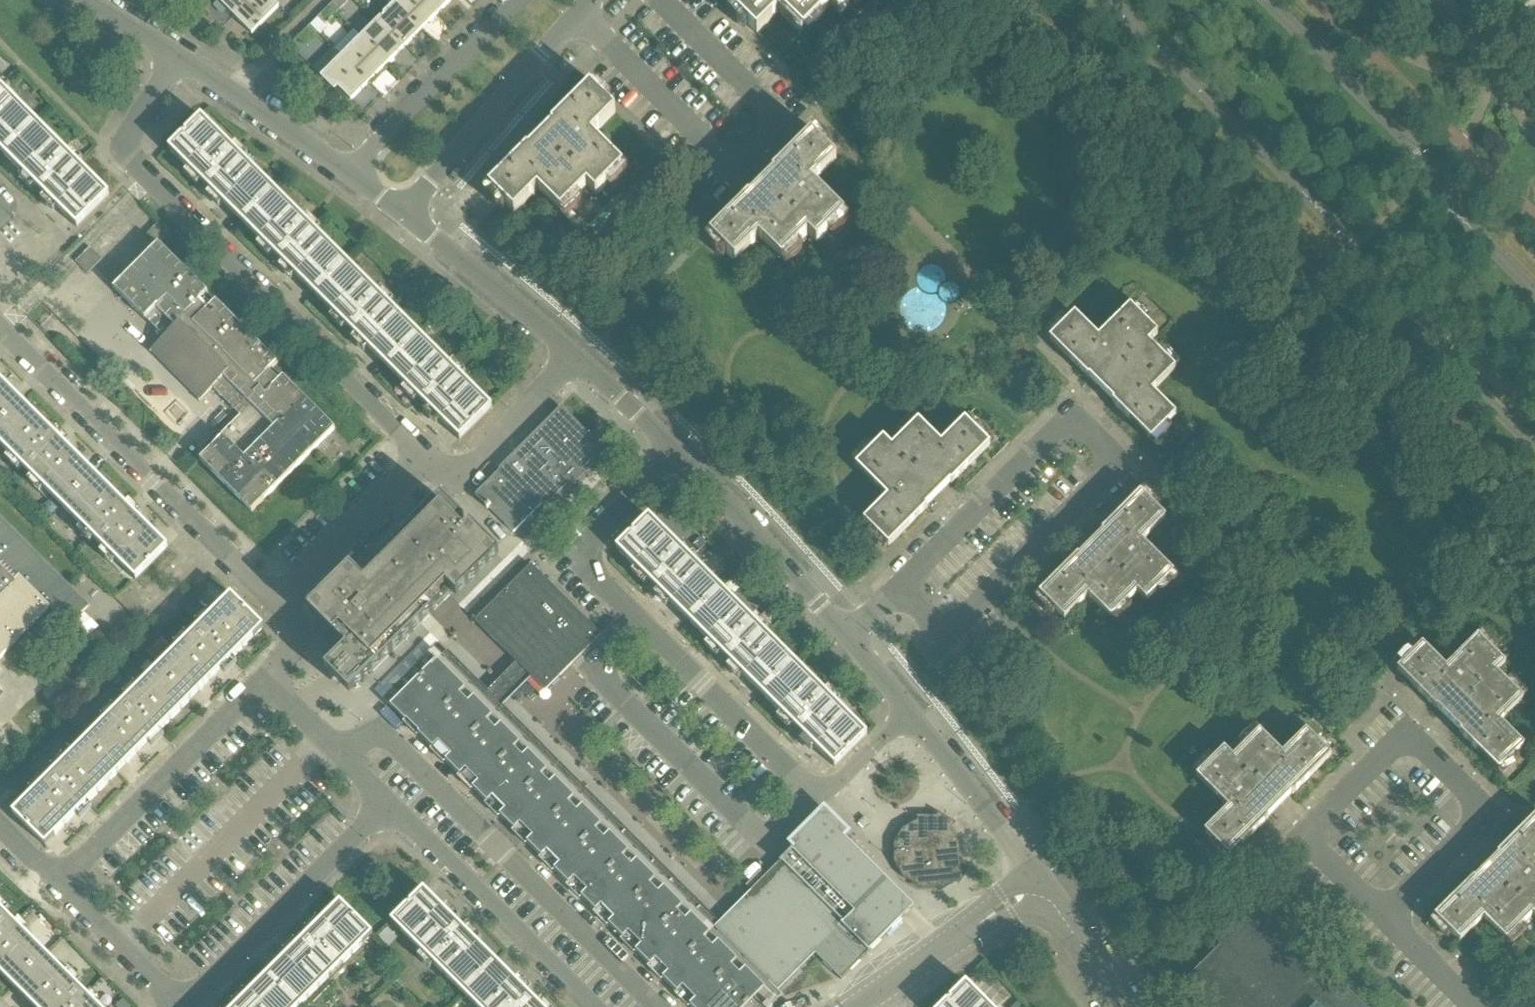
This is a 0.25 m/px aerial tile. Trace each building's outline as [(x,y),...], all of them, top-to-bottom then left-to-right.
[(231,14),(245,0),(217,0),(231,14)] [(231,14),(251,34),(278,7),(271,0),(245,0),(231,14)] [(328,7),(335,14),(346,3),(344,0),(335,0),(328,7)] [(394,3),(421,30),(440,11),(428,0),(397,0),(394,3)] [(440,11),(451,0),(428,0),(440,11)] [(853,0),(740,0),(731,9),(756,34),(780,10),(803,33),(829,7),(838,16),(853,0)] [(394,3),(375,23),(402,50),(421,30),(394,3)] [(335,14),(328,7),(317,18),(324,25),(335,14)] [(375,23),(359,38),(386,65),(402,50),(375,23)] [(310,25),(298,37),(305,44),(317,32),(310,25)] [(359,38),(341,56),(368,83),(386,65),(359,38)] [(368,83),(341,56),(320,77),(334,91),(337,87),(350,101),(368,83)] [(68,154),(0,86),(0,151),(76,228),(109,195),(68,154)] [(488,189),(502,202),(514,214),(537,191),(560,214),(586,187),(595,196),(623,168),(594,139),(591,137),(615,113),(590,88),(551,127),(552,128),(528,152),(527,150),(488,189)] [(168,149),(314,295),(459,440),(492,407),(201,117),(168,149)] [(816,244),(844,216),(815,187),(814,187),(812,185),(836,161),(811,135),(772,174),(773,175),(749,199),(748,198),(709,237),(734,262),(758,239),(781,261),(807,235),(816,244)] [(157,223),(146,235),(154,244),(166,232),(157,223)] [(279,494),(245,528),(266,549),(335,480),(314,460),(286,487),(282,482),(335,429),(283,377),(278,381),(269,371),(277,363),(215,301),(211,305),(203,297),(207,293),(158,243),(155,246),(115,286),(113,288),(145,319),(146,318),(164,337),(149,352),(150,353),(152,351),(199,399),(198,401),(199,401),(212,388),(222,398),(226,394),(246,414),(199,460),(251,512),(274,489),(279,494)] [(75,262),(87,274),(102,259),(90,247),(75,262)] [(1111,402),(1150,441),(1175,416),(1152,392),(1174,369),(1148,343),(1157,334),(1129,307),(1100,336),(1098,338),(1074,314),(1048,339),(1088,378),(1089,377),(1112,401),(1111,402)] [(135,581),(168,548),(0,380),(0,445),(135,581)] [(561,420),(527,453),(560,486),(594,452),(589,447),(593,443),(585,436),(581,439),(561,420)] [(891,446),(883,438),(855,465),(884,495),(884,494),(887,497),(863,521),(888,546),(927,508),(925,506),(950,482),(951,483),(989,445),(964,420),(941,443),(918,420),(891,446)] [(560,486),(527,453),(516,465),(509,459),(474,494),(485,505),(484,507),(487,509),(488,508),(512,533),(547,498),(548,498),(560,486)] [(0,476),(0,478),(4,482),(11,474),(7,470),(0,476)] [(1038,594),(1063,620),(1087,596),(1110,619),(1137,592),(1146,601),(1173,574),(1144,545),(1141,542),(1165,518),(1140,493),(1101,532),(1102,533),(1078,557),(1077,556),(1038,594)] [(359,578),(350,570),(307,612),(316,621),(345,650),(324,670),(349,695),(451,594),(456,599),(499,556),(440,497),(359,578)] [(615,549),(761,694),(834,767),(867,734),(648,516),(615,549)] [(49,609),(67,627),(89,606),(88,605),(0,518),(0,659),(49,609)] [(476,621),(511,657),(565,600),(531,566),(476,621)] [(231,595),(127,699),(12,813),(45,846),(263,627),(231,595)] [(565,600),(511,657),(545,690),(600,635),(565,600)] [(1496,673),(1505,664),(1477,637),(1445,668),(1421,645),(1396,670),(1435,709),(1436,708),(1460,732),(1459,733),(1498,771),(1523,746),(1499,722),(1522,699),(1496,673)] [(431,665),(390,706),(599,915),(662,978),(691,1006),(745,1006),(769,983),(713,928),(441,655),(431,665)] [(111,681),(115,685),(121,679),(117,675),(111,681)] [(3,738),(10,746),(21,734),(14,727),(3,738)] [(1224,748),(1223,749),(1196,777),(1225,806),(1228,808),(1204,832),(1229,857),(1268,819),(1267,818),(1291,794),(1292,795),(1330,756),(1305,731),(1281,755),(1258,731),(1232,757),(1224,748)] [(1496,854),(1497,855),(1473,879),(1472,878),(1433,917),(1459,942),(1483,918),(1505,941),(1532,915),(1534,918),(1534,816),(1496,854)] [(893,845),(894,862),(902,877),(918,886),(935,887),(950,878),(959,863),(959,845),(950,829),(935,821),(917,821),(902,830),(893,845)] [(713,928),(769,983),(806,945),(841,980),(905,915),(914,906),(835,828),(813,828),(765,876),(757,885),(713,928)] [(757,885),(765,876),(761,872),(760,871),(751,880),(752,880),(757,885)] [(390,922),(476,1006),(541,1006),(537,1003),(423,889),(390,922)] [(234,1006),(300,1006),(373,935),(353,915),(340,902),(327,915),(234,1006)] [(1328,971),(1327,968),(1324,968),(1307,951),(1307,948),(1304,948),(1287,931),(1287,928),(1284,928),(1262,905),(1235,931),(1234,930),(1232,929),(1230,929),(1228,928),(1227,928),(1224,928),(1223,929),(1221,930),(1220,931),(1218,933),(1217,934),(1217,936),(1216,937),(1216,939),(1216,941),(1217,943),(1217,945),(1218,946),(1219,947),(1202,964),(1178,989),(1196,1006),(1363,1006),(1328,971)] [(0,908),(0,973),(14,987),(34,1006),(99,1006),(69,977),(15,924),(0,908)] [(965,982),(940,1006),(990,1006),(965,982)]
